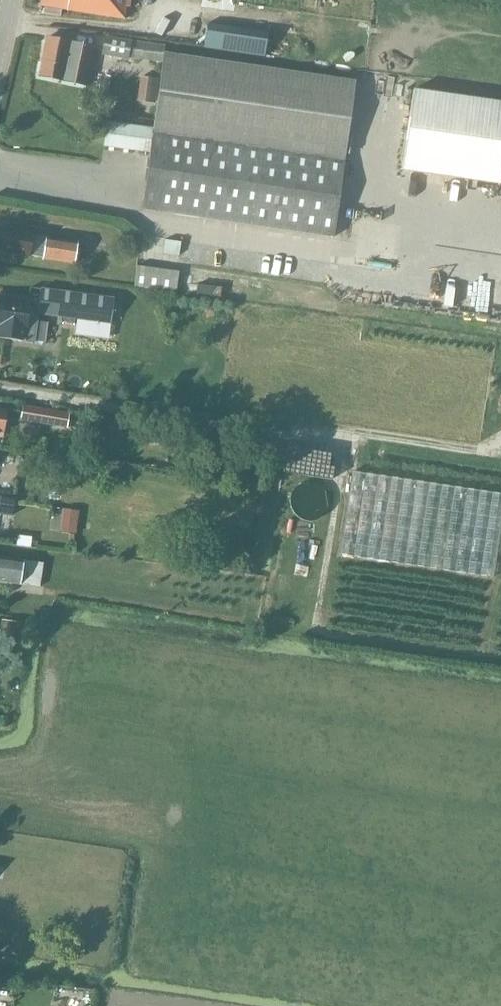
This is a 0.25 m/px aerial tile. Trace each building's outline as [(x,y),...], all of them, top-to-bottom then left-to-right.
[(62,15),(62,9),(124,18),(126,6),(129,6),(130,0),(40,0),(40,5),(45,6),(44,13),(62,15)] [(234,11),(235,0),(202,0),(201,6),(234,11)] [(208,23),(204,47),(264,56),(268,32),(208,23)] [(103,53),(127,58),(131,40),(107,35),(103,53)] [(40,76),(87,85),(94,46),(47,37),(40,76)] [(162,60),(163,56),(164,45),(133,41),(131,57),(162,60)] [(143,209),(331,235),(353,80),(164,53),(153,128),(107,121),(103,145),(151,152),(143,209)] [(500,185),(500,101),(413,88),(401,170),(500,185)] [(0,245),(0,253),(29,257),(29,256),(43,258),(47,237),(33,235),(33,232),(3,227),(0,245)] [(419,242),(444,243),(445,235),(420,233),(419,242)] [(43,258),(43,259),(76,264),(79,242),(47,237),(43,258)] [(134,263),(133,288),(174,289),(175,265),(168,265),(169,238),(143,237),(142,263),(134,263)] [(193,282),(193,294),(214,294),(214,282),(193,282)] [(39,301),(37,314),(77,319),(111,323),(114,298),(113,298),(83,294),(41,288),(39,301)] [(34,343),(37,320),(29,319),(31,300),(0,296),(0,338),(34,343)] [(21,419),(35,421),(48,423),(50,411),(23,406),(21,419)] [(352,471),(339,554),(492,577),(500,518),(500,494),(352,471)] [(332,506),(334,498),(332,491),(330,487),(328,484),(324,480),(320,479),(313,477),(305,479),(301,481),(298,484),(294,490),(292,497),(293,505),(294,508),(297,512),(304,517),(308,519),(313,519),(318,519),(321,518),(325,516),(329,512),(332,506)] [(13,516),(16,499),(0,497),(0,514),(13,516)] [(295,563),(307,564),(308,550),(296,549),(295,563)] [(40,585),(43,563),(0,557),(0,580),(40,585)]
